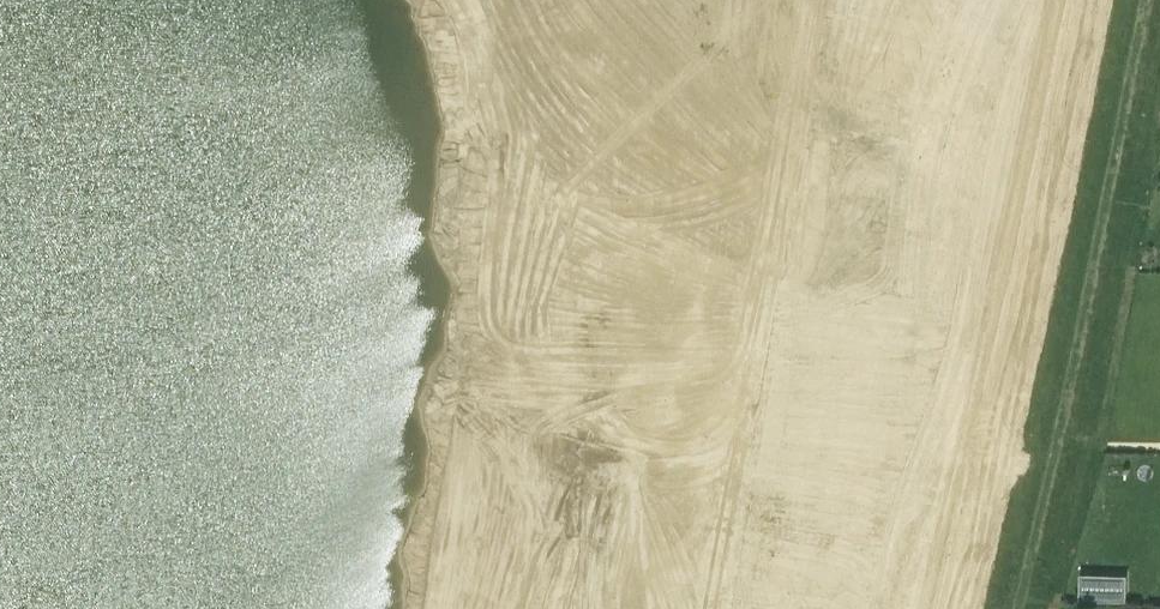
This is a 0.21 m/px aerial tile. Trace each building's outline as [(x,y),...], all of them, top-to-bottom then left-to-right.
[(1096,599),(1097,573),(1079,572),(1078,598),(1096,599)]
